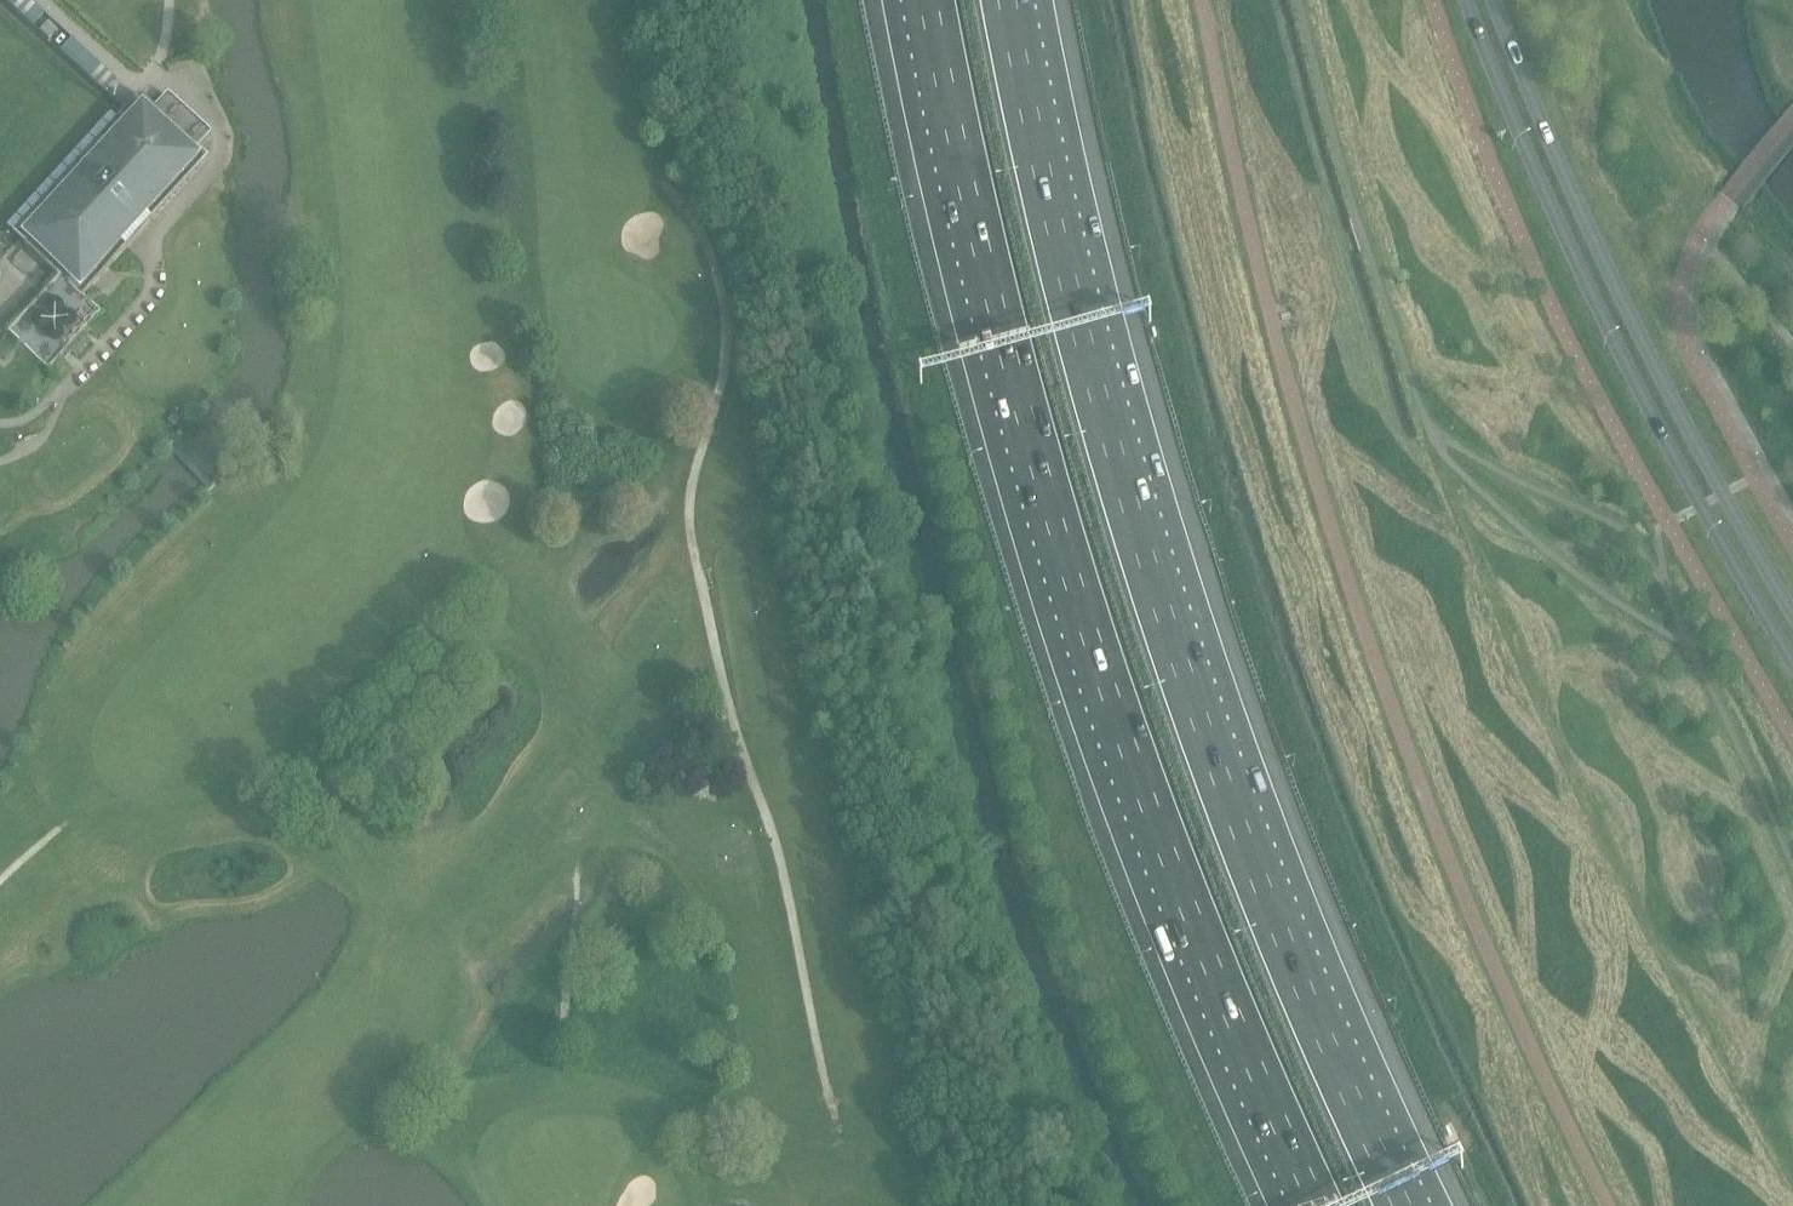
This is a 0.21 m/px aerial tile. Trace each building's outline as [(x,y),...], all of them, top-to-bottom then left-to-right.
[(36,6),(24,19),(33,27),(34,27),(45,14),(36,6)] [(72,39),(60,52),(87,76),(99,64),(72,39)] [(0,326),(0,327),(5,331),(8,334),(19,345),(23,348),(57,379),(70,365),(65,360),(72,352),(78,357),(92,342),(86,337),(90,332),(96,338),(110,321),(91,304),(87,300),(83,296),(94,284),(109,267),(128,248),(209,158),(199,149),(211,135),(168,95),(155,109),(139,94),(124,111),(117,118),(124,125),(127,127),(104,151),(109,156),(47,225),(46,224),(26,246),(25,247),(51,271),(38,285),(44,290),(40,294),(34,289),(20,305),(25,310),(18,318),(12,313),(0,326)]
